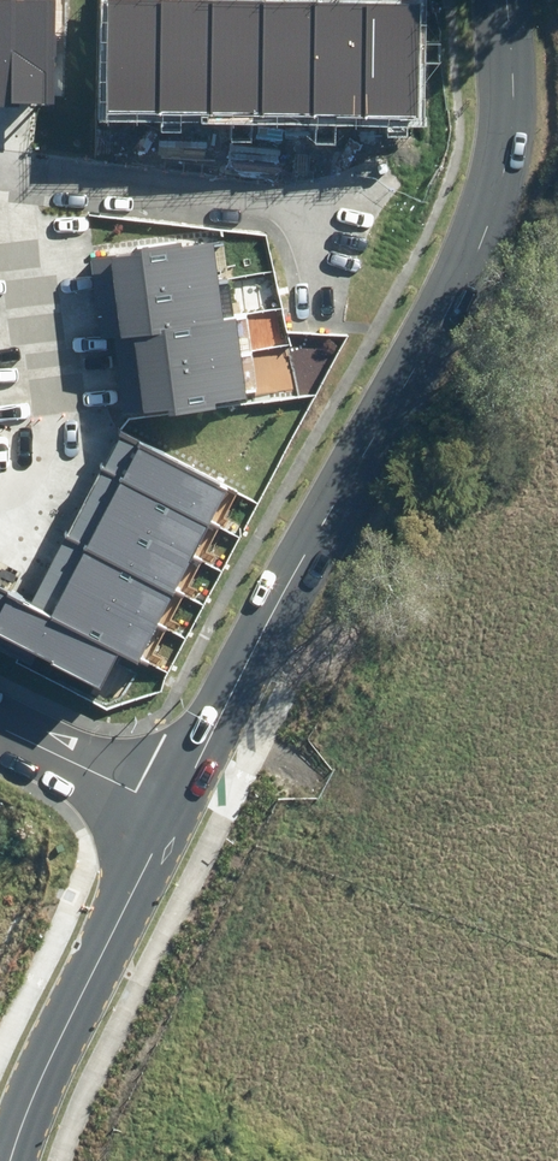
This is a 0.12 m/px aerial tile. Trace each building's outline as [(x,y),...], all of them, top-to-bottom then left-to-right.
[(60,97),(61,0),(0,0),(0,97),(60,97)] [(106,118),(422,120),(423,0),(107,0),(106,118)] [(209,235),(93,252),(104,327),(114,325),(125,402),(240,385),(230,309),(219,310),(209,235)] [(93,683),(115,644),(130,652),(225,480),(132,430),(40,597),(0,576),(0,632),(93,683)]
